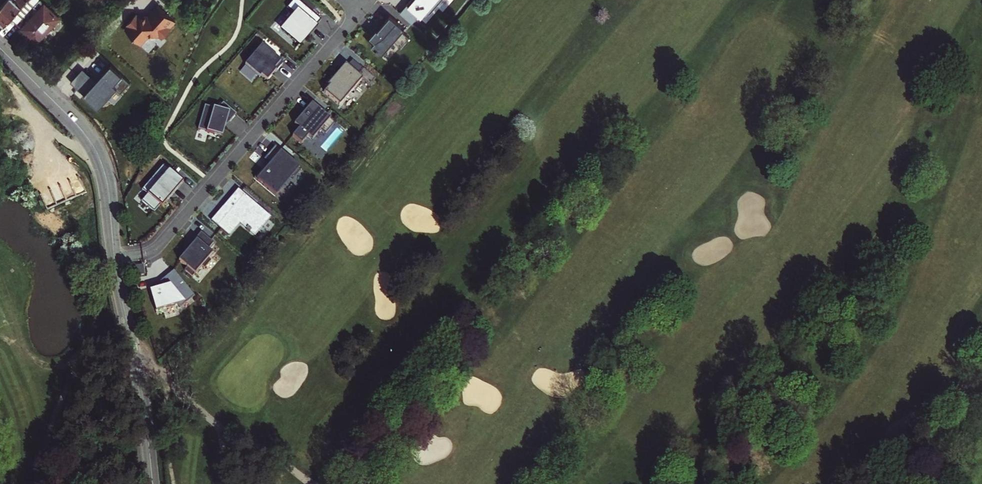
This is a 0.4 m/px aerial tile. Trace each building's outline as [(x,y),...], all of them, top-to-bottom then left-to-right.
[(27,0),(7,0),(0,7),(0,20),(4,24),(11,17),(27,0)] [(11,17),(18,23),(39,0),(27,0),(11,17)] [(296,0),(293,0),(286,9),(294,16),(281,31),(298,46),(320,21),(296,0)] [(406,3),(407,4),(401,12),(413,21),(419,14),(424,18),(439,0),(408,0),(406,3)] [(60,17),(45,3),(22,27),(37,41),(60,17)] [(391,16),(379,31),(378,30),(371,38),(376,42),(373,46),(383,55),(395,41),(402,47),(410,37),(403,31),(405,29),(391,16)] [(245,66),(259,78),(261,76),(265,80),(274,70),(276,72),(283,64),(260,44),(253,52),(255,54),(245,66)] [(334,81),(329,87),(345,100),(362,80),(345,65),(333,80),(334,81)] [(217,109),(205,106),(198,130),(222,137),(227,119),(230,122),(236,115),(223,103),(217,109)] [(312,104),(294,124),(299,129),(292,137),(301,144),(308,136),(312,140),(321,130),(326,134),(335,123),(312,104)] [(281,151),(257,179),(275,195),(300,167),(281,151)] [(163,166),(142,190),(147,195),(141,202),(154,212),(160,205),(161,207),(183,182),(163,166)] [(251,201),(238,190),(223,208),(232,216),(220,229),(228,236),(239,223),(240,224),(241,223),(247,229),(246,229),(250,232),(254,234),(261,225),(263,226),(271,217),(255,205),(254,206),(251,203),(251,201)] [(196,239),(179,260),(187,267),(184,271),(192,277),(201,266),(205,268),(211,260),(208,257),(212,253),(196,239)] [(164,279),(169,285),(149,291),(155,311),(179,305),(180,307),(195,295),(174,270),(164,279)]
